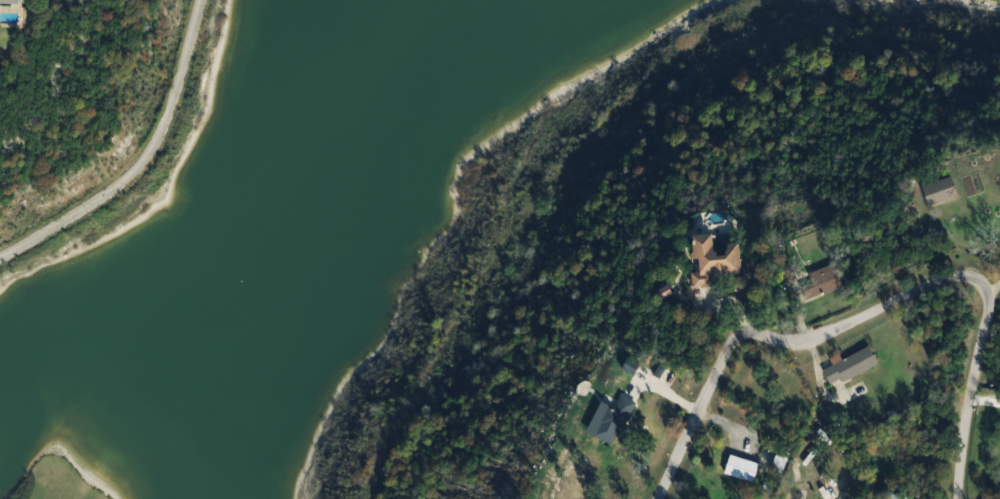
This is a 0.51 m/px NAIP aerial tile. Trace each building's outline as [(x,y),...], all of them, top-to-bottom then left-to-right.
[(929,205),(959,195),(953,177),(923,187),(929,205)] [(743,275),(741,245),(716,246),(716,235),(693,236),(694,272),(692,273),(693,287),(721,286),(720,277),(743,275)] [(817,299),(845,283),(836,267),(808,283),(817,299)] [(833,387),(880,365),(871,346),(843,360),(841,355),(822,364),(833,387)] [(635,401),(623,395),(616,409),(608,405),(593,435),(614,445),(635,401)] [(792,455),(782,449),(771,468),(781,474),(792,455)] [(725,474),(754,483),(760,464),(731,455),(725,474)] [(845,480),(836,478),(832,498),(842,498),(845,480)]
